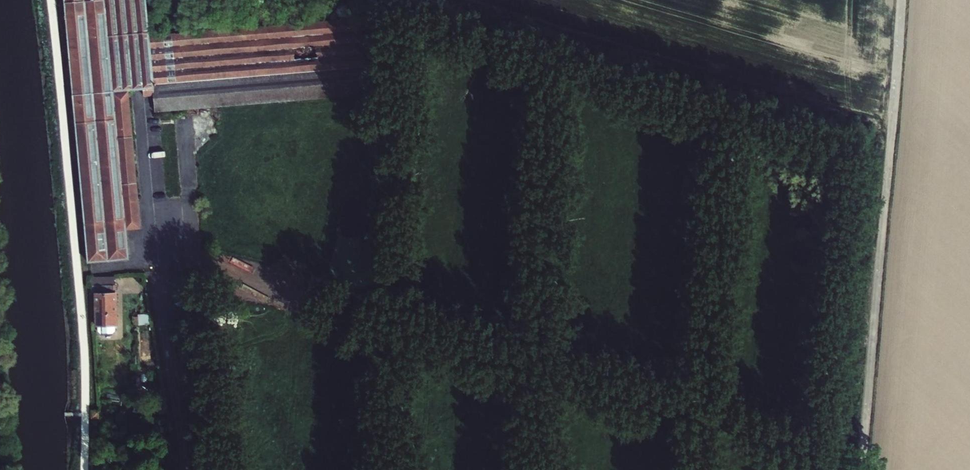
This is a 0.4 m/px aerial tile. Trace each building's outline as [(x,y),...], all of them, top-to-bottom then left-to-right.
[(74,120),(86,262),(89,262),(128,258),(122,201),(136,200),(126,98),(126,90),(143,88),(144,93),(154,92),(153,81),(171,79),(363,62),(357,15),(158,33),(158,29),(147,29),(144,0),(63,0),(74,120)] [(153,81),(154,92),(156,111),(173,110),(171,79),(153,81)] [(90,286),(91,294),(94,294),(114,294),(113,284),(90,286)] [(114,294),(94,294),(96,324),(98,324),(98,329),(100,332),(112,331),(114,329),(114,324),(116,324),(115,294),(114,294)] [(99,410),(91,410),(91,418),(99,418),(99,410)]
